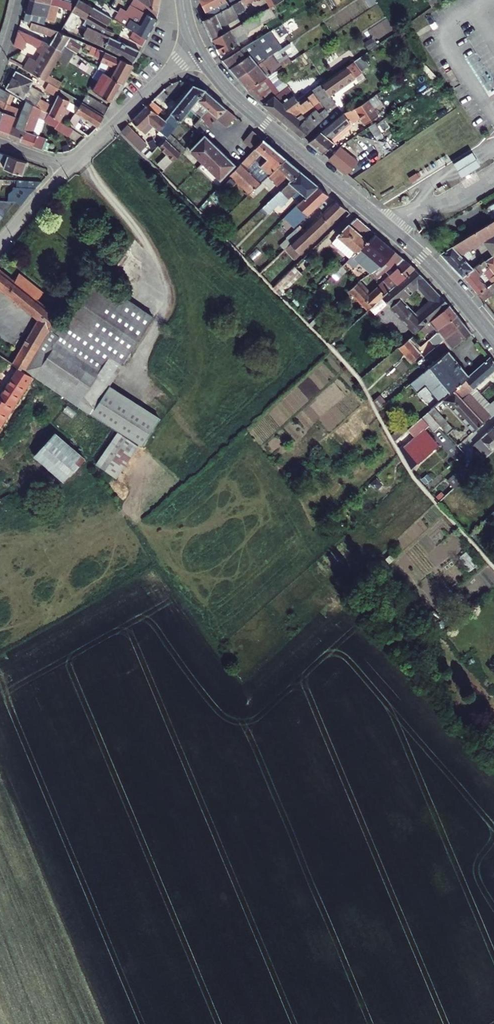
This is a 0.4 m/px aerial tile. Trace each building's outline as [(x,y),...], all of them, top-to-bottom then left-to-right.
[(61,9),(32,0),(26,21),(48,29),(49,22),(57,24),(61,9)] [(32,0),(61,9),(75,13),(78,7),(63,2),(64,1),(60,0),(32,0)] [(75,13),(65,30),(70,33),(80,15),(87,19),(88,19),(94,23),(101,12),(94,8),(82,0),(78,7),(75,13)] [(163,0),(141,0),(153,8),(161,13),(163,0)] [(208,14),(228,3),(226,0),(201,0),(208,14)] [(208,14),(202,17),(210,37),(222,31),(219,24),(236,15),(234,12),(243,7),(239,0),(234,0),(228,3),(208,14)] [(116,21),(122,12),(112,6),(106,15),(116,21)] [(148,15),(157,20),(161,13),(153,8),(148,15)] [(149,41),(160,22),(157,20),(148,15),(143,24),(122,12),(116,21),(136,34),(149,41)] [(254,13),(222,31),(210,37),(220,58),(240,47),(234,35),(259,21),(254,13)] [(71,37),(48,29),(26,21),(24,20),(23,26),(41,32),(41,33),(57,39),(54,44),(65,48),(71,37)] [(86,25),(79,36),(85,39),(91,28),(86,25)] [(105,35),(91,28),(85,39),(97,43),(136,64),(142,53),(114,40),(116,35),(108,31),(105,35)] [(16,47),(25,52),(34,36),(21,31),(16,47)] [(132,40),(145,48),(149,41),(136,34),(132,40)] [(75,54),(83,42),(71,37),(65,48),(75,54)] [(254,38),(240,47),(220,58),(233,75),(252,64),(244,52),(257,43),(254,38)] [(32,60),(27,70),(46,82),(55,65),(65,48),(54,44),(46,41),(44,44),(47,46),(44,51),(49,54),(43,65),(32,60)] [(354,72),(381,54),(375,45),(348,63),(354,72)] [(104,59),(108,52),(93,46),(90,53),(104,59)] [(66,71),(75,54),(65,48),(55,65),(66,71)] [(135,66),(108,52),(104,59),(102,61),(103,61),(99,68),(105,72),(125,84),(135,66)] [(262,57),(252,64),(233,75),(244,89),(258,80),(262,77),(281,64),(278,60),(275,63),(273,60),(267,64),(262,57)] [(314,101),(318,106),(321,110),(330,104),(324,95),(355,74),(354,72),(348,63),(306,92),(308,94),(314,101)] [(46,82),(57,87),(66,71),(55,65),(46,82)] [(84,68),(78,65),(73,75),(79,78),(84,68)] [(37,82),(20,72),(9,90),(26,100),(37,82)] [(94,91),(114,103),(125,84),(105,72),(100,81),(97,86),(94,91)] [(91,76),(89,80),(97,86),(100,81),(91,76)] [(258,80),(266,88),(253,97),(258,102),(275,91),(262,77),(258,80)] [(266,88),(258,80),(244,89),(253,97),(266,88)] [(55,99),(59,89),(57,87),(46,82),(41,91),(55,99)] [(188,109),(203,92),(192,86),(162,119),(154,128),(163,136),(188,109)] [(282,86),(275,91),(258,102),(265,108),(286,125),(294,118),(292,116),(314,101),(308,94),(303,97),(302,96),(292,102),(282,86)] [(7,110),(12,95),(2,89),(0,94),(0,96),(3,97),(0,103),(0,130),(7,110)] [(61,122),(71,101),(83,108),(86,103),(64,91),(50,116),(61,122)] [(214,117),(223,108),(203,92),(188,109),(194,112),(200,106),(207,112),(201,119),(203,121),(198,127),(201,130),(214,117)] [(107,116),(111,109),(90,97),(87,104),(107,116)] [(158,107),(151,100),(145,105),(153,112),(158,107)] [(374,115),(364,100),(351,109),(361,124),(374,115)] [(14,127),(11,138),(22,142),(35,107),(35,105),(28,101),(24,111),(20,110),(14,127)] [(101,125),(107,116),(87,104),(86,103),(83,108),(74,125),(92,136),(97,130),(82,121),(84,118),(99,128),(101,125)] [(138,129),(145,121),(154,128),(162,119),(153,112),(145,105),(130,120),(138,129)] [(300,123),(294,118),(286,125),(298,135),(323,112),(321,110),(318,106),(300,123)] [(42,137),(35,134),(43,112),(35,107),(22,142),(43,150),(48,139),(42,137)] [(224,125),(233,116),(223,108),(214,117),(224,125)] [(0,130),(0,134),(11,138),(14,127),(11,126),(15,113),(7,110),(0,130)] [(350,126),(339,111),(305,140),(321,153),(350,126)] [(42,137),(50,116),(43,112),(35,134),(42,137)] [(73,129),(61,122),(56,130),(69,137),(73,129)] [(140,151),(145,145),(125,124),(119,130),(140,151)] [(217,180),(234,164),(204,133),(187,149),(217,180)] [(253,133),(244,141),(252,149),(261,140),(253,133)] [(162,169),(178,154),(161,138),(155,146),(164,154),(156,162),(162,169)] [(221,193),(237,179),(246,191),(283,159),(261,140),(252,149),(214,186),(221,193)] [(343,142),(338,145),(327,159),(342,171),(355,163),(341,149),(345,146),(343,142)] [(378,153),(388,147),(385,143),(370,153),(373,158),(379,154),(378,153)] [(26,178),(31,163),(0,151),(0,160),(9,163),(6,171),(26,178)] [(477,167),(469,153),(449,164),(457,178),(477,167)] [(274,184),(284,176),(288,180),(298,171),(283,159),(246,191),(250,195),(263,183),(266,186),(272,181),(274,184)] [(287,197),(296,188),(297,190),(308,179),(298,171),(288,180),(265,200),(270,206),(284,194),(287,197)] [(297,190),(303,196),(315,185),(308,179),(297,190)] [(21,183),(20,192),(24,191),(33,198),(46,183),(21,183)] [(293,206),(302,215),(325,194),(315,185),(303,196),(293,206)] [(296,254),(342,210),(331,199),(286,243),(296,254)] [(4,226),(20,204),(0,204),(0,223),(4,226)] [(484,210),(489,219),(493,216),(493,204),(484,210)] [(277,231),(281,235),(302,215),(293,206),(278,220),(283,225),(277,231)] [(350,253),(371,234),(351,218),(333,236),(350,253)] [(440,254),(459,276),(469,269),(464,262),(469,257),(465,252),(478,243),(487,255),(479,260),(479,262),(493,280),(493,220),(440,254)] [(377,264),(391,251),(371,234),(350,253),(329,274),(336,281),(333,284),(336,286),(368,254),(377,264)] [(293,264),(279,250),(257,272),(262,277),(266,273),(271,278),(267,282),(271,286),(290,267),(293,264)] [(396,282),(412,267),(391,251),(377,264),(389,276),(396,282)] [(490,284),(493,281),(493,280),(479,262),(469,269),(459,276),(476,295),(485,288),(479,280),(484,276),(490,284)] [(277,292),(296,273),(290,267),(271,286),(277,292)] [(47,292),(22,271),(17,278),(41,298),(47,292)] [(60,331),(57,329),(29,370),(41,378),(96,414),(161,317),(97,275),(60,331)] [(396,282),(389,276),(383,281),(390,288),(396,282)] [(390,288),(383,281),(376,287),(383,294),(390,288)] [(347,292),(365,311),(383,294),(376,287),(374,285),(366,293),(357,282),(347,292)] [(446,303),(407,338),(412,343),(422,335),(424,339),(454,313),(446,303)] [(440,339),(460,321),(454,313),(424,339),(431,346),(440,339)] [(447,347),(468,330),(460,321),(440,339),(447,347)] [(407,348),(410,345),(412,343),(407,338),(402,342),(407,348)] [(396,347),(401,353),(407,348),(402,342),(396,347)] [(408,361),(417,354),(410,345),(407,348),(401,353),(408,361)] [(437,378),(456,362),(445,349),(405,385),(409,391),(424,378),(427,382),(434,375),(437,378)] [(487,355),(466,374),(451,388),(460,398),(493,368),(493,363),(487,355)] [(437,392),(422,405),(426,409),(440,397),(451,388),(466,374),(456,362),(437,378),(441,383),(434,389),(437,392)] [(3,434),(41,378),(29,370),(18,363),(11,373),(20,379),(8,397),(0,392),(0,432),(3,434)] [(470,430),(480,421),(460,398),(451,388),(440,397),(470,430)] [(414,434),(400,446),(410,465),(417,458),(416,457),(413,453),(416,450),(420,454),(436,440),(424,426),(428,422),(434,428),(439,422),(438,421),(426,409),(408,426),(414,434)] [(457,434),(443,417),(438,421),(439,422),(452,438),(457,434)] [(493,446),(493,422),(476,438),(488,451),(493,446)] [(55,429),(33,453),(62,481),(85,457),(55,429)] [(488,513),(493,508),(490,505),(479,515),(482,518),(488,513)]
